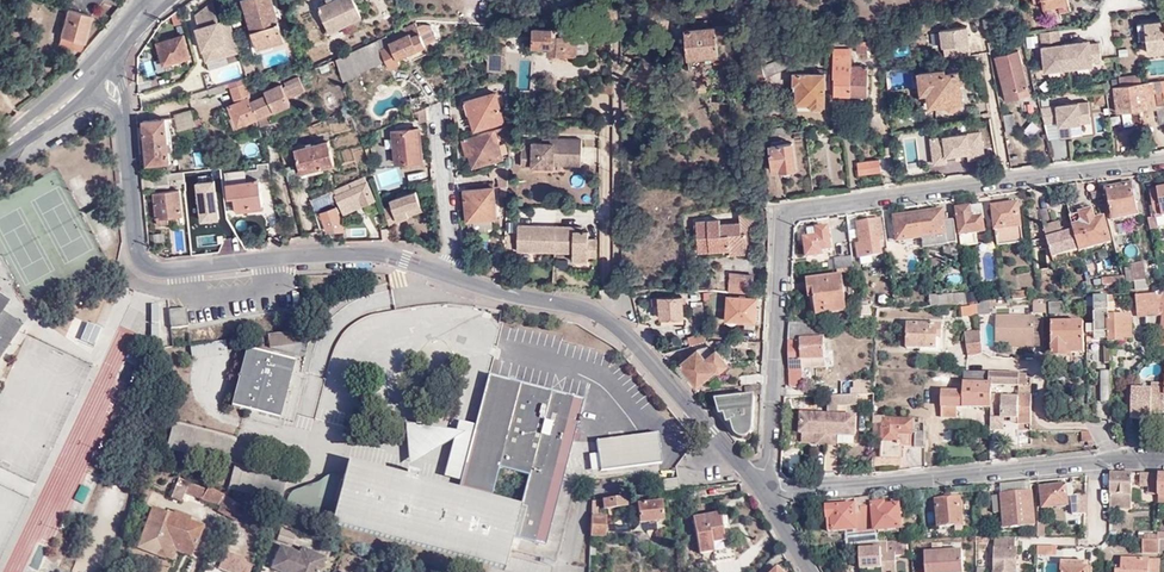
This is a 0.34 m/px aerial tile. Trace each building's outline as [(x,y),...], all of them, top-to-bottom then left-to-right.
[(271,0),(243,0),(257,48),(283,40),(271,0)] [(353,0),(336,0),(319,7),(330,32),(361,18),(353,0)] [(1070,0),(1026,0),(1026,3),(1039,0),(1042,19),(1073,13),(1070,0)] [(200,31),(209,62),(240,53),(231,22),(221,25),(214,2),(199,14),(204,31),(200,31)] [(640,13),(639,3),(625,4),(626,14),(640,13)] [(83,44),(91,13),(67,6),(59,38),(83,44)] [(1138,23),(1139,40),(1147,39),(1149,53),(1161,52),(1161,48),(1163,47),(1163,19),(1138,23)] [(685,23),(685,29),(680,30),(683,62),(715,59),(714,43),(733,40),(731,25),(702,28),(701,21),(685,23)] [(423,23),(417,25),(426,47),(431,44),(423,23)] [(337,59),(343,80),(364,71),(362,66),(382,57),(385,63),(388,69),(401,64),(399,59),(426,47),(417,25),(337,59)] [(580,30),(534,28),(534,46),(551,47),(551,54),(577,55),(578,40),(580,39),(580,30)] [(969,39),(968,28),(955,30),(956,41),(969,39)] [(1065,44),(1059,45),(1056,45),(1055,40),(1059,39),(1058,30),(1040,32),(1045,70),(1068,68),(1065,44)] [(189,56),(182,34),(157,42),(163,64),(189,56)] [(1027,47),(1038,45),(1036,35),(1026,36),(1027,47)] [(81,50),(83,44),(59,38),(57,44),(81,50)] [(968,43),(969,50),(981,48),(980,41),(968,43)] [(1065,44),(1068,68),(1091,65),(1091,62),(1101,60),(1099,43),(1089,44),(1088,41),(1082,42),(1082,46),(1078,46),(1078,42),(1065,44)] [(867,55),(867,42),(857,42),(857,55),(867,55)] [(491,73),(502,72),(506,72),(505,46),(490,46),(491,73)] [(969,50),(971,61),(984,59),(981,48),(969,50)] [(1031,92),(1017,49),(993,56),(1006,99),(1031,92)] [(852,52),(833,52),(833,78),(835,78),(835,96),(867,97),(868,68),(851,68),(852,52)] [(762,67),(760,56),(745,60),(750,83),(766,79),(788,69),(783,58),(767,65),(762,67)] [(362,66),(364,71),(385,63),(382,57),(362,66)] [(984,59),(971,61),(973,70),(986,68),(984,59)] [(917,74),(920,93),(926,92),(927,98),(928,105),(943,103),(944,106),(946,109),(950,110),(953,111),(957,107),(958,103),(958,101),(961,100),(957,73),(943,75),(942,71),(917,74)] [(825,107),(825,74),(794,74),(794,86),(797,86),(797,104),(811,104),(811,106),(813,106),(813,108),(824,108),(824,107),(825,107)] [(1139,75),(1118,77),(1119,85),(1140,82),(1139,75)] [(247,97),(243,80),(229,85),(236,104),(229,107),(233,118),(231,119),(235,130),(256,121),(247,97)] [(245,80),(243,80),(247,97),(256,121),(258,120),(250,103),(248,98),(250,94),(245,80)] [(1163,124),(1163,100),(1163,97),(1160,80),(1140,82),(1119,85),(1113,86),(1117,112),(1147,107),(1145,94),(1155,92),(1158,105),(1156,106),(1159,124),(1163,124)] [(301,91),(297,82),(290,85),(293,93),(301,91)] [(226,92),(224,85),(208,89),(210,95),(211,96),(226,92)] [(250,103),(258,120),(260,127),(270,124),(267,117),(290,107),(281,86),(266,92),(267,96),(250,103)] [(503,122),(495,94),(465,103),(470,123),(473,122),(476,130),(503,122)] [(1060,139),(1075,137),(1073,125),(1080,124),(1079,120),(1089,118),(1087,103),(1055,107),(1060,139)] [(1039,109),(1043,124),(1053,122),(1051,107),(1039,109)] [(190,127),(186,112),(175,115),(180,130),(190,127)] [(1017,129),(1013,112),(1004,114),(1007,131),(1017,129)] [(1115,112),(1115,123),(1131,124),(1131,112),(1115,112)] [(914,114),(896,116),(897,127),(915,125),(914,114)] [(169,161),(165,119),(142,121),(146,163),(169,161)] [(510,127),(463,141),(465,153),(470,152),(473,166),(502,158),(497,141),(509,137),(510,127)] [(425,161),(422,129),(394,131),(398,163),(425,161)] [(927,132),(903,133),(904,163),(929,161),(927,132)] [(963,167),(963,159),(984,158),(982,132),(929,135),(931,169),(963,167)] [(564,161),(564,164),(581,165),(582,139),(553,138),(553,143),(543,143),(534,142),(534,149),(522,148),(522,166),(553,167),(554,164),(554,161),(564,161)] [(335,165),(328,140),(294,148),(301,173),(335,165)] [(796,169),(793,143),(771,146),(774,172),(781,171),(781,173),(783,175),(786,177),(789,177),(792,176),(794,174),(796,173),(796,169)] [(268,179),(266,162),(256,164),(257,168),(243,169),(243,171),(225,174),(228,196),(233,196),(235,207),(261,204),(258,181),(268,179)] [(184,178),(185,187),(195,186),(193,171),(183,172),(184,178)] [(183,172),(151,175),(152,185),(168,183),(168,180),(184,178),(183,172)] [(334,190),(337,197),(345,214),(375,201),(365,177),(334,190)] [(1137,216),(1131,186),(1107,190),(1112,221),(1137,216)] [(495,187),(465,191),(468,222),(497,218),(495,187)] [(1148,219),(1150,230),(1157,229),(1156,222),(1163,220),(1163,189),(1151,191),(1156,218),(1148,219)] [(182,216),(179,190),(153,193),(156,225),(168,224),(167,218),(182,216)] [(327,194),(329,200),(330,201),(337,197),(334,190),(327,194)] [(393,206),(399,222),(411,218),(408,210),(422,206),(418,192),(392,201),(393,206)] [(311,200),(313,207),(329,200),(327,194),(311,200)] [(1022,241),(1017,203),(992,207),(997,245),(1022,241)] [(98,206),(85,211),(93,231),(106,226),(98,206)] [(385,209),(390,227),(399,224),(399,222),(393,206),(385,209)] [(408,210),(411,218),(424,214),(422,206),(408,210)] [(983,217),(982,206),(956,209),(962,246),(977,243),(975,231),(983,230),(981,217),(983,217)] [(344,232),(337,209),(321,214),(327,232),(344,232)] [(943,211),(919,214),(922,239),(923,247),(955,243),(952,221),(945,222),(943,211)] [(1083,224),(1072,228),(1073,230),(1078,250),(1079,252),(1109,244),(1102,219),(1093,221),(1089,211),(1080,213),(1083,224)] [(729,247),(746,245),(746,234),(755,233),(753,212),(739,213),(739,223),(719,224),(719,220),(695,221),(698,253),(729,251),(729,247)] [(1080,213),(1068,216),(1072,228),(1083,224),(1080,213)] [(922,239),(919,214),(894,217),(897,242),(922,239)] [(884,241),(880,221),(857,224),(861,245),(857,246),(859,258),(882,255),(880,242),(884,241)] [(1117,222),(1118,233),(1135,232),(1135,221),(1117,222)] [(1061,234),(1060,231),(1058,222),(1043,227),(1051,257),(1078,250),(1073,230),(1061,234)] [(529,228),(529,225),(518,225),(518,250),(555,251),(556,226),(535,225),(535,228),(529,228)] [(631,225),(621,227),(621,239),(631,240),(631,225)] [(556,226),(555,251),(573,252),(573,260),(588,260),(588,256),(597,256),(597,239),(589,238),(589,231),(583,231),(574,231),(574,226),(556,226)] [(831,250),(827,228),(804,231),(807,257),(821,256),(820,251),(831,250)] [(747,255),(746,245),(729,247),(729,251),(730,256),(747,255)] [(853,268),(852,257),(835,260),(837,270),(853,268)] [(1125,267),(1127,283),(1147,280),(1145,264),(1125,267)] [(847,311),(841,275),(807,280),(809,298),(814,297),(817,315),(847,311)] [(1123,284),(1121,276),(1101,280),(1102,286),(1123,284)] [(727,278),(726,295),(751,296),(751,278),(727,278)] [(1156,291),(1156,295),(1136,297),(1136,316),(1157,316),(1157,301),(1163,300),(1161,335),(1159,347),(1163,348),(1163,291),(1156,291)] [(968,303),(966,293),(930,295),(931,305),(968,303)] [(1113,294),(1108,295),(1108,342),(1119,342),(1119,340),(1130,339),(1130,316),(1113,316),(1114,294),(1113,294)] [(1085,296),(1085,299),(1093,300),(1093,325),(1090,325),(1090,340),(1104,339),(1105,346),(1102,347),(1103,362),(1109,362),(1108,342),(1108,295),(1085,296)] [(0,297),(0,357),(22,325),(2,312),(8,303),(0,297)] [(652,300),(652,307),(659,307),(659,318),(682,318),(681,300),(652,300)] [(726,322),(743,323),(752,323),(754,301),(727,300),(726,322)] [(987,307),(987,302),(983,302),(983,304),(977,304),(978,315),(988,314),(987,307)] [(1064,314),(1063,302),(1048,303),(1048,314),(1064,314)] [(163,304),(151,303),(150,338),(162,338),(163,304)] [(978,315),(977,304),(962,305),(963,316),(978,315)] [(188,328),(186,310),(170,311),(172,330),(188,328)] [(704,321),(703,310),(693,311),(694,322),(704,321)] [(996,341),(1010,342),(1026,342),(1026,347),(1034,347),(1035,316),(996,315),(996,341)] [(1034,347),(1044,347),(1044,316),(1035,316),(1034,347)] [(80,340),(95,345),(100,326),(86,322),(80,340)] [(1082,353),(1082,322),(1053,322),(1052,357),(1069,357),(1070,353),(1082,353)] [(942,324),(907,323),(906,348),(941,349),(942,324)] [(788,325),(786,364),(788,389),(802,388),(801,368),(825,367),(824,351),(831,350),(831,338),(824,338),(823,325),(788,325)] [(287,330),(268,335),(271,347),(290,342),(287,330)] [(982,353),(980,330),(965,332),(967,356),(976,356),(982,353)] [(689,340),(690,347),(705,343),(705,336),(689,340)] [(226,342),(190,346),(192,361),(228,357),(226,342)] [(292,360),(245,347),(229,407),(277,418),(292,360)] [(717,352),(712,355),(707,360),(698,350),(696,348),(677,364),(696,385),(715,371),(718,373),(728,366),(717,352)] [(707,360),(712,355),(706,348),(698,350),(707,360)] [(956,408),(990,409),(990,394),(991,383),(991,373),(991,371),(985,371),(965,370),(964,390),(941,390),(940,405),(929,405),(928,442),(940,442),(941,417),(955,418),(956,408)] [(1098,402),(1109,402),(1109,371),(1103,371),(1098,371),(1098,402)] [(1021,374),(991,373),(991,383),(1021,384),(1021,374)] [(347,462),(336,504),(331,524),(503,571),(508,552),(540,560),(560,485),(582,402),(488,377),(458,490),(347,462)] [(1131,419),(1150,419),(1151,413),(1163,414),(1163,413),(1163,408),(1163,384),(1151,383),(1151,389),(1132,389),(1131,419)] [(990,409),(990,417),(1016,418),(1017,424),(1030,425),(1030,396),(1017,396),(1017,399),(1003,399),(1003,395),(990,394),(990,409)] [(831,396),(828,396),(827,406),(836,407),(857,406),(857,395),(831,396)] [(754,397),(716,401),(720,416),(724,415),(727,424),(732,423),(735,432),(736,436),(740,439),(743,440),(747,439),(751,437),(753,433),(754,397)] [(836,407),(827,406),(827,416),(836,416),(836,407)] [(825,446),(827,416),(801,414),(800,434),(817,435),(816,445),(825,446)] [(836,416),(827,416),(825,446),(835,446),(836,436),(855,437),(856,417),(836,416)] [(873,419),(873,441),(882,441),(882,438),(884,437),(884,420),(873,419)] [(882,438),(882,441),(881,458),(901,460),(902,448),(911,448),(912,423),(910,422),(884,420),(884,437),(882,438)] [(236,440),(173,423),(166,449),(229,466),(236,440)] [(1081,441),(1093,441),(1088,431),(1082,431),(1081,441)] [(657,433),(596,441),(600,472),(661,464),(657,433)] [(914,448),(924,449),(924,434),(914,433),(914,448)] [(287,478),(234,464),(228,490),(281,503),(287,478)] [(1130,508),(1131,473),(1112,472),(1111,473),(1110,507),(1130,508)] [(1158,494),(1159,474),(1140,473),(1139,484),(1154,485),(1153,494),(1158,494)] [(186,493),(201,498),(207,490),(180,479),(172,499),(182,503),(186,493)] [(662,492),(678,490),(677,480),(661,482),(662,492)] [(1032,492),(1031,481),(1001,484),(1002,494),(1032,492)] [(1074,514),(1085,513),(1086,493),(1075,494),(1074,483),(1043,486),(1045,507),(1070,504),(1069,495),(1072,495),(1074,514)] [(84,503),(91,488),(81,484),(75,499),(84,503)] [(575,489),(560,485),(540,560),(555,564),(575,489)] [(218,505),(221,507),(240,518),(255,527),(261,516),(244,507),(243,509),(226,497),(208,488),(207,490),(201,498),(218,505)] [(1035,524),(1032,492),(1002,494),(1004,512),(1005,519),(1000,519),(1001,527),(1035,524)] [(331,524),(336,504),(303,493),(289,500),(286,513),(324,522),(324,524),(330,525),(331,524)] [(1004,512),(1002,494),(992,495),(994,513),(1004,512)] [(628,508),(627,497),(604,500),(605,510),(628,508)] [(939,526),(963,524),(961,498),(937,500),(939,526)] [(591,502),(591,513),(599,513),(599,501),(591,502)] [(886,501),(873,502),(873,506),(861,507),(862,514),(861,514),(862,530),(862,531),(902,527),(901,504),(886,505),(886,501)] [(640,525),(663,523),(661,503),(638,505),(640,525)] [(855,504),(827,506),(829,530),(856,528),(856,531),(862,531),(862,530),(861,514),(856,514),(855,504)] [(240,518),(221,507),(218,513),(237,523),(240,518)] [(203,527),(188,521),(186,527),(174,522),(176,518),(172,516),(152,509),(137,549),(164,559),(170,543),(194,551),(203,527)] [(186,527),(188,521),(190,518),(173,512),(172,516),(176,518),(174,522),(186,527)] [(725,542),(721,515),(693,519),(698,555),(711,553),(710,544),(725,542)] [(591,517),(590,534),(604,535),(604,518),(591,517)] [(1159,554),(1159,540),(1157,540),(1154,539),(1147,539),(1143,539),(1142,554),(1159,554)] [(1016,540),(995,541),(995,571),(1017,571),(1017,550),(1016,550),(1016,540)] [(862,569),(883,568),(883,571),(897,571),(895,556),(909,555),(908,541),(887,543),(881,543),(876,543),(863,544),(860,545),(862,569)] [(191,558),(194,551),(170,543),(164,559),(171,562),(176,552),(191,558)] [(1052,555),(1052,546),(1036,547),(1036,556),(1052,555)] [(276,571),(321,571),(327,559),(302,549),(300,554),(281,547),(271,570),(276,571)] [(963,549),(926,552),(927,571),(965,571),(963,549)] [(226,571),(251,571),(253,567),(244,563),(245,561),(226,553),(219,569),(226,571)] [(1161,561),(1121,559),(1121,571),(1116,571),(1160,571),(1161,561)] [(1087,564),(1062,563),(1062,571),(1087,571),(1087,564)]
